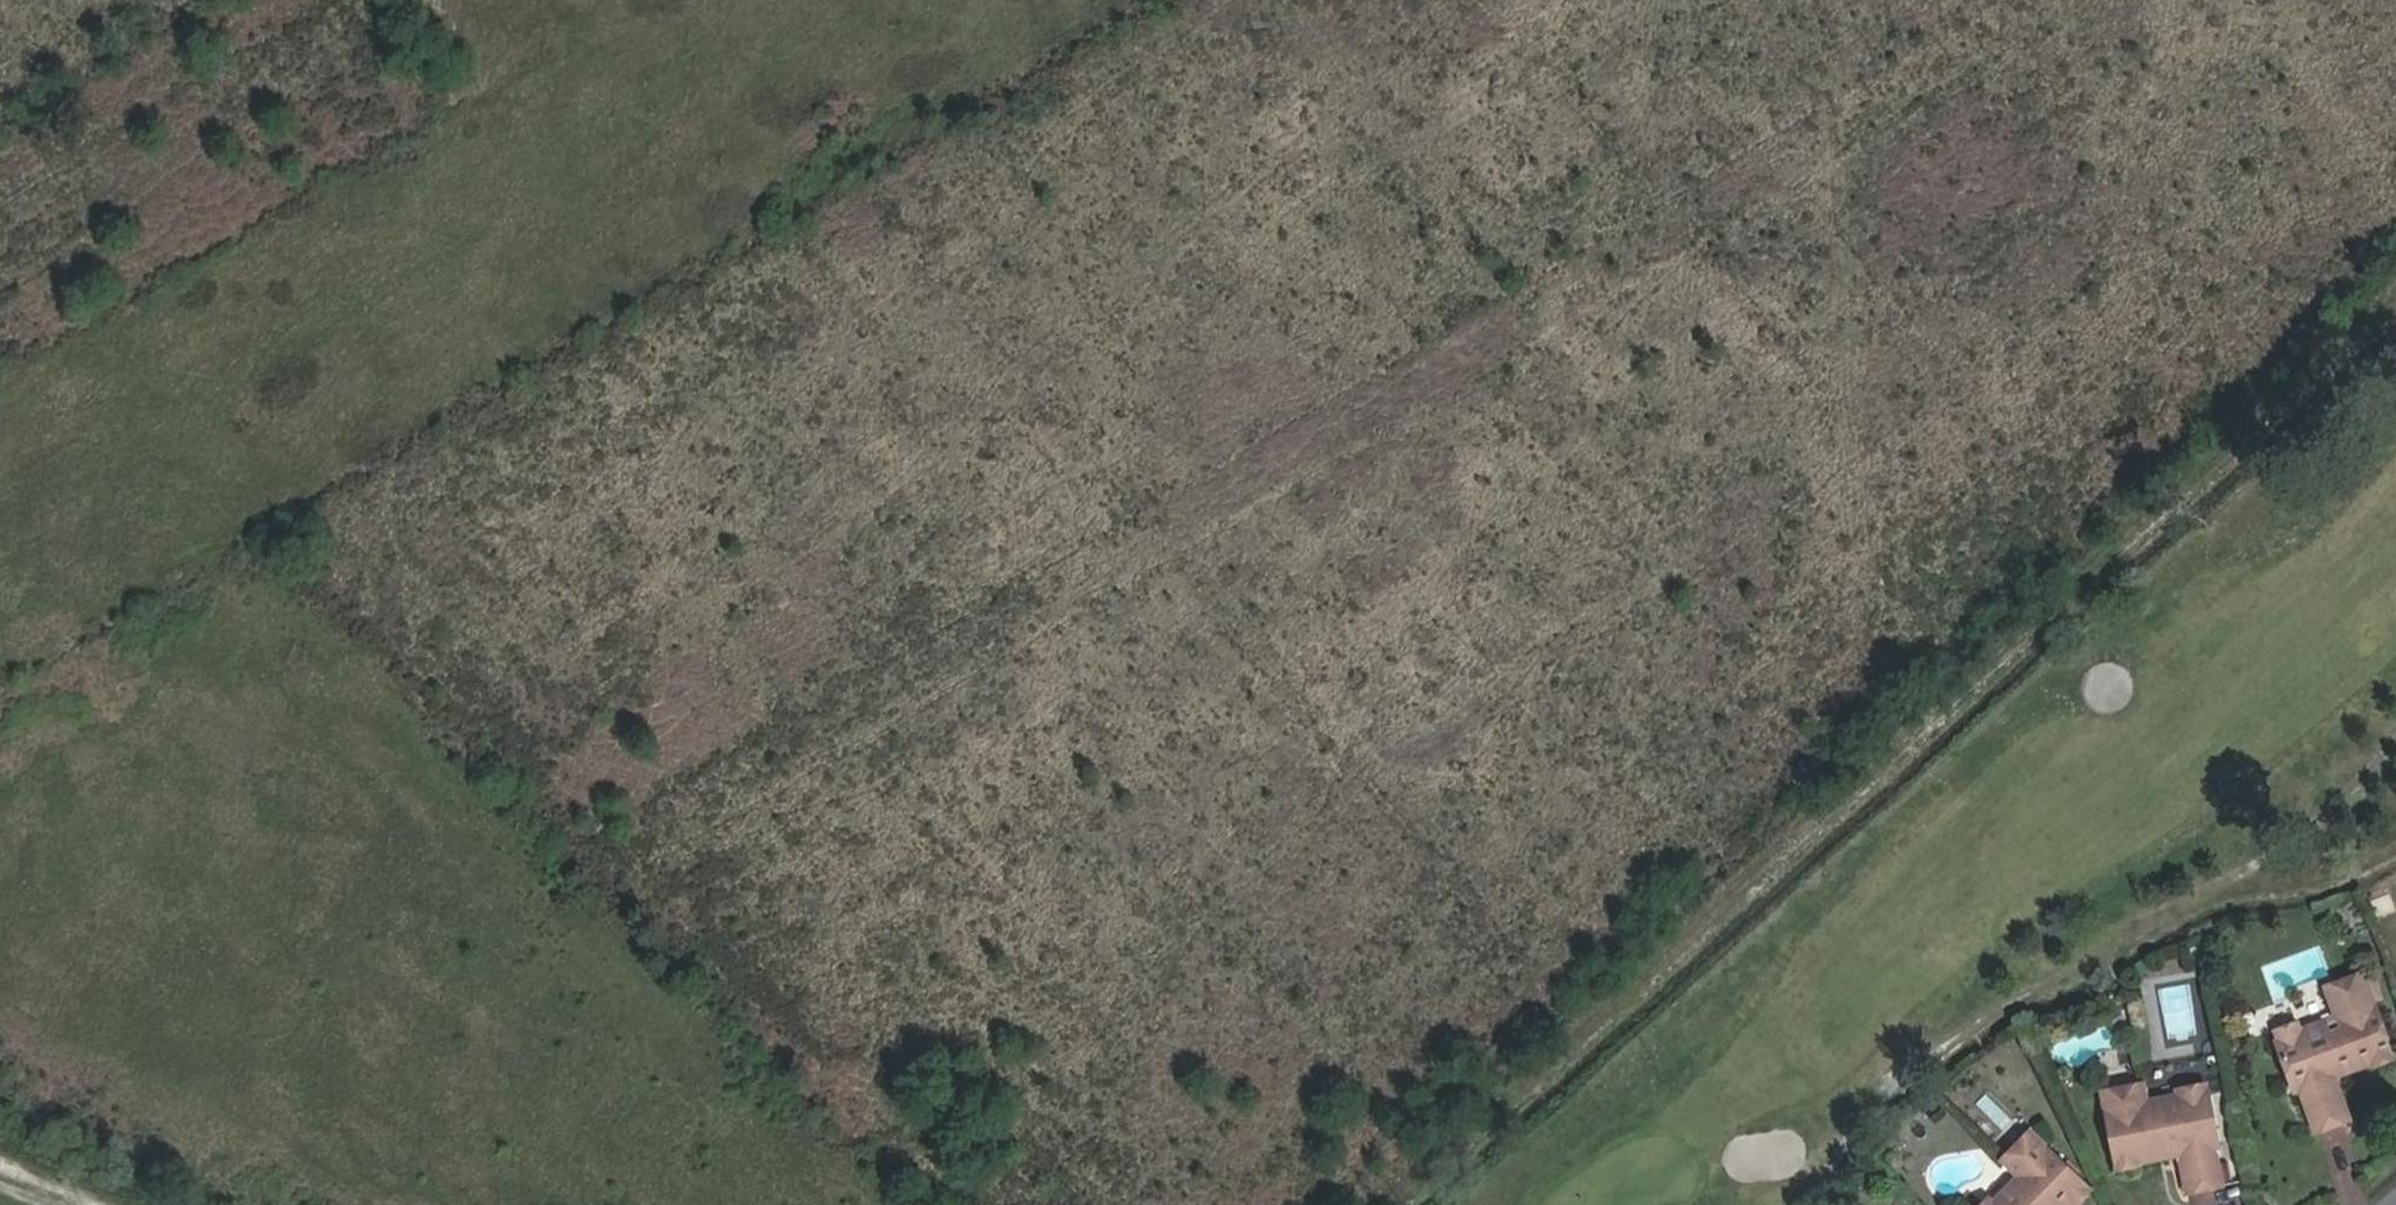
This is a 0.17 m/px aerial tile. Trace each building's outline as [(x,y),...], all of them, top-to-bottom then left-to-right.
[(2350,1059),(2355,1073),(2369,1068),(2372,1076),(2391,1068),(2389,1062),(2393,1061),(2365,982),(2327,996),(2341,1033),(2328,1037),(2325,1030),(2301,1038),(2292,1033),(2288,1032),(2280,1036),(2279,1041),(2280,1045),(2276,1048),(2294,1098),(2299,1095),(2314,1134),(2347,1123),(2332,1082),(2341,1070),(2340,1063),(2350,1059)] [(2332,1082),(2355,1073),(2350,1059),(2340,1063),(2341,1070),(2332,1082)] [(2106,1089),(2107,1097),(2137,1093),(2136,1084),(2106,1089)] [(2159,1104),(2168,1159),(2181,1157),(2186,1196),(2219,1191),(2214,1149),(2216,1149),(2208,1095),(2204,1095),(2198,1090),(2184,1092),(2180,1099),(2159,1104)] [(2129,1166),(2152,1162),(2144,1106),(2141,1092),(2137,1093),(2107,1097),(2100,1098),(2112,1174),(2130,1171),(2129,1166)] [(2152,1162),(2168,1159),(2159,1104),(2144,1106),(2152,1162)] [(2019,1177),(2048,1204),(2069,1204),(2071,1203),(2077,1204),(2088,1194),(2087,1189),(2036,1140),(2031,1143),(2027,1137),(2008,1156),(2013,1162),(2008,1167),(2019,1177)] [(2008,1189),(2026,1204),(2048,1204),(2019,1177),(2008,1189)] [(2008,1189),(1994,1203),(1982,1204),(1981,1204),(2026,1204),(2008,1189)]
